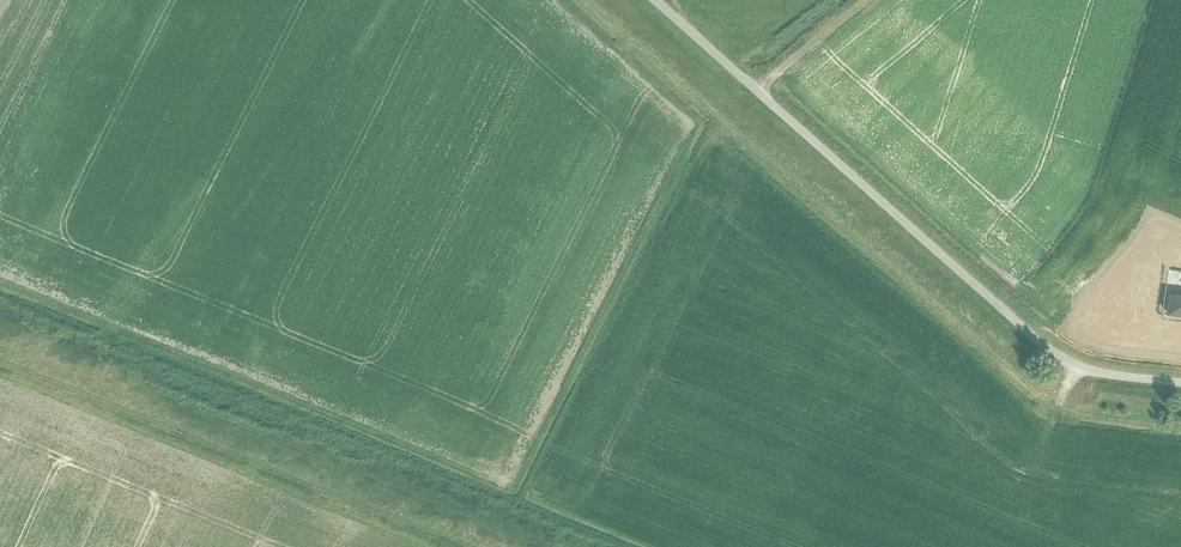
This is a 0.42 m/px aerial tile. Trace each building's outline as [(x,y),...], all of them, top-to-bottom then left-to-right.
[(1169,292),(1166,313),(1180,315),(1180,293),(1169,292)]
